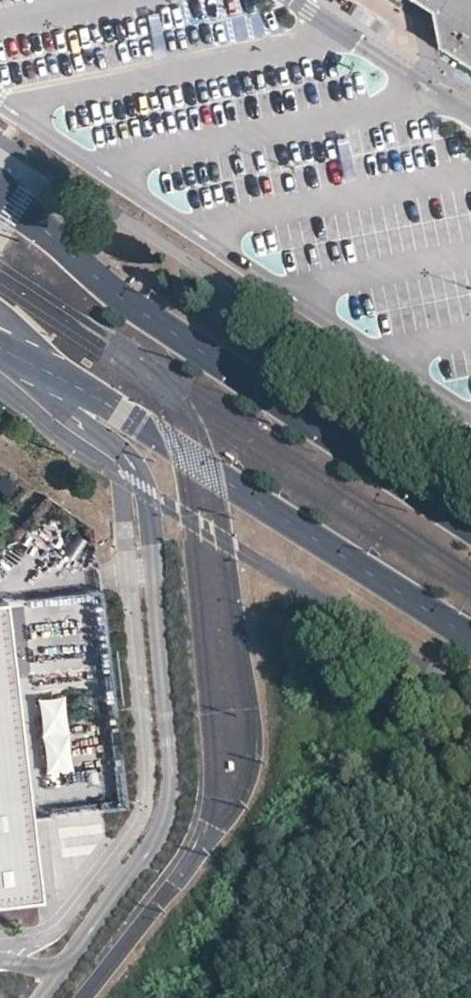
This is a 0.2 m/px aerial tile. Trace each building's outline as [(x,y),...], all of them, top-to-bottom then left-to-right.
[(430,1),(437,39),(470,62),(470,0),(429,0),(430,1)] [(7,614),(0,615),(0,904),(39,901),(7,614)] [(99,791),(94,689),(38,692),(43,794),(99,791)]
